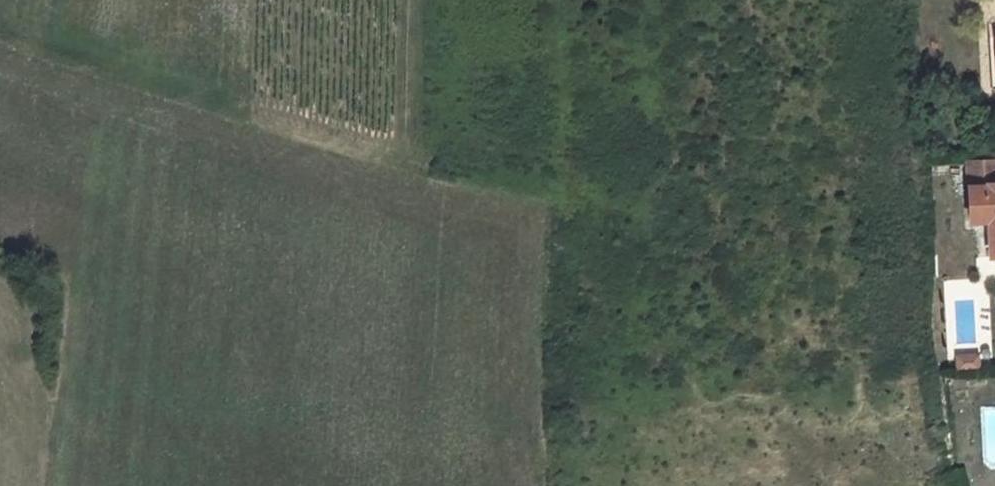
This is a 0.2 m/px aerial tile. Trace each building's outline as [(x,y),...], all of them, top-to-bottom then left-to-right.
[(987,32),(990,85),(994,85),(994,32),(987,32)] [(980,178),(980,183),(960,184),(961,219),(980,219),(982,255),(994,255),(994,178),(980,178)] [(958,355),(959,368),(979,366),(978,353),(958,355)]
